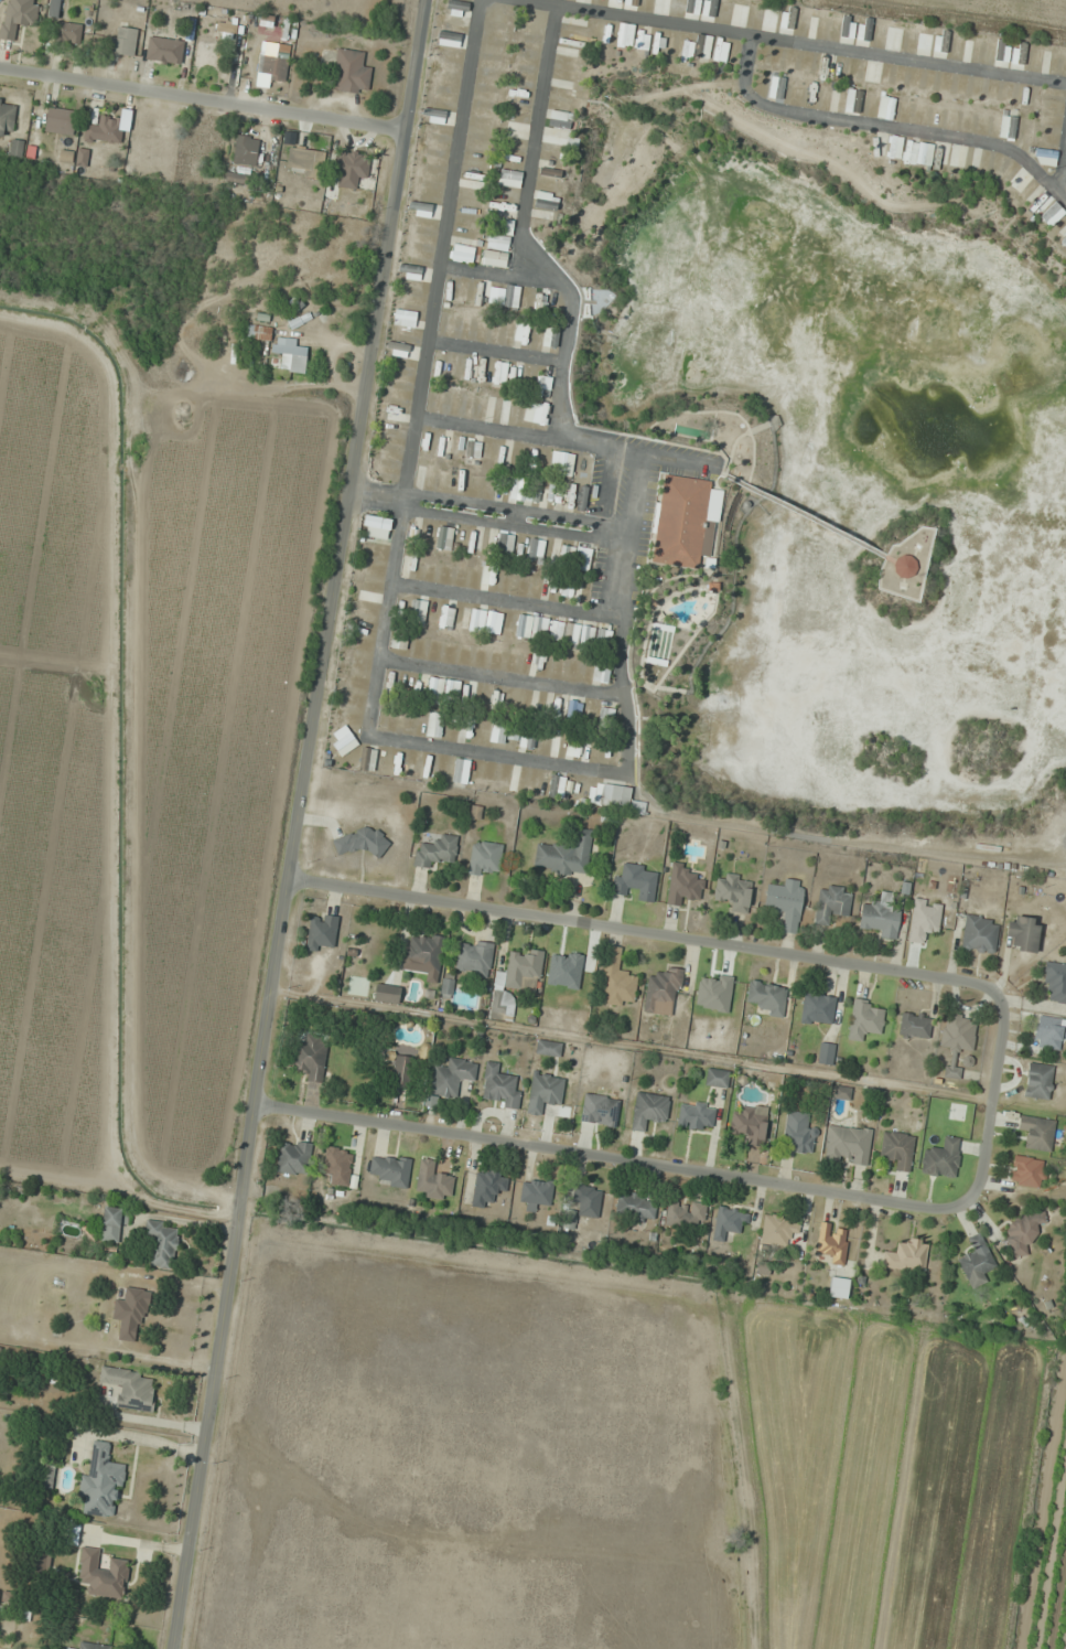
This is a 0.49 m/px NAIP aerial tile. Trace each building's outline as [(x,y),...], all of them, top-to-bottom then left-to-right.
[(14,41),(16,24),(36,27),(39,0),(6,0),(1,39),(14,41)] [(455,0),(448,0),(445,12),(467,17),(470,4),(455,0)] [(700,0),(687,0),(684,12),(696,15),(700,0)] [(716,0),(707,0),(705,16),(714,17),(716,0)] [(814,33),(824,32),(823,12),(812,13),(814,33)] [(434,27),(462,33),(464,22),(436,16),(434,27)] [(841,36),(847,37),(850,18),(843,18),(841,36)] [(85,25),(57,21),(54,40),(82,44),(85,25)] [(633,46),(633,24),(619,24),(619,46),(633,46)] [(134,57),(137,29),(115,26),(112,54),(134,57)] [(887,49),(901,50),(901,26),(888,26),(887,49)] [(460,34),(444,35),(445,46),(461,45),(460,34)] [(694,56),(708,59),(712,37),(699,34),(694,56)] [(712,59),(724,63),(730,43),(718,39),(712,59)] [(996,60),(1004,60),(1004,41),(996,41),(996,60)] [(681,59),(692,60),(693,42),(682,42),(681,59)] [(1013,53),(1013,62),(1024,63),(1025,44),(1019,44),(1019,53),(1013,53)] [(372,65),(362,64),(364,51),(336,48),(332,90),(369,94),(372,65)] [(282,84),(290,61),(264,52),(256,74),(282,84)] [(881,68),(872,63),(863,81),(872,85),(881,68)] [(784,77),(770,76),(769,98),(783,99),(784,77)] [(877,117),(891,120),(897,99),(882,95),(877,117)] [(14,135),(15,101),(0,100),(0,135),(14,135)] [(75,109),(47,109),(46,133),(74,134),(75,109)] [(121,144),(124,118),(99,116),(98,125),(87,124),(85,140),(121,144)] [(234,164),(256,165),(258,137),(236,135),(234,164)] [(890,157),(901,158),(902,138),(891,137),(890,157)] [(916,163),(930,166),(935,146),(921,143),(916,163)] [(86,163),(87,150),(79,149),(77,162),(86,163)] [(1056,151),(1036,149),(1035,162),(1055,164),(1056,151)] [(326,152),(305,150),(304,177),(324,178),(326,152)] [(369,155),(338,152),(335,187),(356,189),(357,177),(367,178),(369,155)] [(498,185),(520,188),(522,172),(500,170),(498,185)] [(249,183),(249,174),(226,174),(226,183),(249,183)] [(429,217),(432,205),(411,200),(408,212),(429,217)] [(1050,227),(1065,212),(1055,201),(1040,217),(1050,227)] [(514,230),(511,220),(500,223),(504,233),(514,230)] [(510,249),(510,237),(488,237),(488,249),(510,249)] [(473,245),(451,245),(451,261),(473,261),(473,245)] [(509,266),(509,254),(483,254),(483,266),(509,266)] [(420,280),(423,268),(400,263),(397,275),(420,280)] [(517,342),(524,345),(530,324),(523,322),(517,342)] [(269,342),(272,328),(250,323),(247,337),(269,342)] [(543,343),(551,347),(558,334),(549,330),(543,343)] [(386,353),(409,355),(410,344),(387,342),(386,353)] [(509,385),(509,376),(507,376),(507,363),(494,362),(494,384),(509,385)] [(551,377),(539,377),(538,395),(550,396),(551,377)] [(486,421),(493,422),(495,398),(488,398),(486,421)] [(514,423),(515,401),(502,401),(501,423),(514,423)] [(664,474),(710,481),(708,488),(721,491),(718,522),(704,521),(697,569),(650,564),(664,474)] [(367,537),(388,540),(391,519),(365,514),(363,526),(368,527),(367,537)] [(451,530),(441,529),(440,542),(450,543),(451,530)] [(510,557),(515,535),(501,532),(496,554),(510,557)] [(380,547),(361,545),(360,556),(378,557),(380,547)] [(589,570),(590,550),(581,549),(579,569),(589,570)] [(893,565),(894,572),(898,577),(906,579),(913,576),(916,568),(915,561),(911,556),(903,555),(896,558),(894,563),(893,565)] [(449,576),(457,579),(460,571),(452,568),(449,576)] [(708,581),(718,581),(718,591),(708,591),(708,581)] [(353,598),(381,602),(383,588),(356,583),(353,598)] [(447,629),(453,608),(442,605),(437,626),(447,629)] [(432,627),(435,607),(429,606),(426,626),(432,627)] [(487,611),(473,608),(469,630),(482,633),(487,611)] [(545,639),(547,618),(534,616),(532,638),(545,639)] [(367,635),(368,626),(348,624),(347,632),(367,635)] [(665,659),(675,631),(656,624),(646,652),(665,659)] [(404,651),(410,630),(396,626),(390,648),(404,651)] [(610,658),(597,658),(596,682),(610,683),(610,658)] [(459,680),(429,678),(428,702),(443,703),(443,702),(458,703),(459,680)] [(486,689),(479,687),(474,704),(481,706),(486,689)] [(491,711),(497,712),(500,694),(493,693),(491,711)] [(552,717),(559,719),(562,700),(556,699),(552,717)] [(582,703),(569,701),(566,720),(578,723),(582,703)] [(613,730),(615,709),(601,707),(599,729),(613,730)] [(440,738),(443,714),(429,712),(426,736),(440,738)] [(472,740),(474,718),(465,717),(462,738),(472,740)] [(507,723),(491,722),(490,743),(505,743),(507,723)] [(534,748),(536,729),(523,727),(521,747),(534,748)] [(332,744),(342,757),(359,744),(350,732),(332,744)] [(452,783),(467,785),(470,760),(455,759),(452,783)] [(631,802),(631,787),(603,785),(601,811),(644,813),(645,803),(631,802)] [(336,855),(367,848),(370,857),(388,853),(381,826),(332,838),(336,855)] [(571,848),(537,843),(533,870),(586,877),(592,831),(574,829),(571,848)] [(458,837),(437,834),(436,845),(417,842),(414,866),(435,868),(436,860),(455,862),(458,837)] [(498,878),(502,845),(472,841),(468,874),(498,878)] [(613,874),(611,895),(627,897),(628,889),(637,890),(636,900),(654,902),(658,868),(624,864),(623,875),(613,874)] [(688,897),(701,897),(701,871),(668,871),(668,905),(688,905),(688,897)] [(732,900),(730,910),(746,913),(752,879),(718,873),(713,897),(732,900)] [(804,882),(781,879),(780,888),(766,886),(764,909),(784,911),(782,932),(798,934),(804,882)] [(852,890),(819,885),(814,924),(828,926),(829,915),(847,917),(852,890)] [(891,906),(893,894),(877,891),(876,902),(862,900),(858,932),(896,938),(900,907),(891,906)] [(908,941),(927,944),(928,933),(938,934),(942,903),(913,899),(908,941)] [(307,947),(334,950),(337,917),(310,914),(307,947)] [(994,954),(998,920),(965,915),(961,949),(994,954)] [(1038,917),(1008,916),(1007,938),(1014,939),(1013,950),(1036,951),(1038,917)] [(412,971),(438,975),(444,938),(408,933),(404,960),(413,962),(412,971)] [(489,977),(492,943),(458,940),(455,974),(489,977)] [(599,1003),(634,1006),(637,974),(617,972),(620,947),(605,946),(599,1003)] [(539,993),(544,951),(520,949),(520,953),(508,952),(503,989),(539,993)] [(1048,963),(1044,1002),(1065,1004),(1065,964),(1048,963)] [(683,970),(660,966),(658,977),(648,975),(643,1011),(654,1013),(656,1002),(677,1006),(683,970)] [(451,996),(453,976),(443,975),(441,995),(451,996)] [(786,986),(748,982),(746,1003),(759,1004),(758,1014),(783,1017),(786,986)] [(400,988),(376,984),(373,1000),(398,1004),(400,988)] [(508,1022),(516,995),(495,989),(487,1015),(508,1022)] [(835,997),(804,993),(800,1022),(831,1027),(835,997)] [(848,1039),(868,1042),(869,1032),(880,1033),(883,1008),(875,1007),(875,1002),(853,999),(848,1039)] [(928,1039),(931,1016),(902,1012),(898,1035),(928,1039)] [(976,1018),(943,1016),(941,1048),(973,1051),(976,1018)] [(1064,1029),(1065,1029),(1065,1020),(1037,1017),(1033,1047),(1061,1050),(1064,1029)] [(295,1042),(292,1068),(307,1070),(306,1081),(322,1082),(327,1038),(306,1036),(305,1043),(295,1042)] [(536,1053),(561,1056),(562,1043),(537,1040),(536,1053)] [(834,1043),(819,1043),(818,1063),(833,1064),(834,1043)] [(411,1056),(394,1056),(394,1087),(411,1087),(411,1056)] [(433,1067),(430,1096),(458,1099),(461,1080),(474,1082),(477,1061),(446,1058),(445,1068),(433,1067)] [(521,1088),(515,1088),(516,1076),(499,1074),(500,1063),(485,1061),(481,1097),(502,1099),(501,1108),(519,1110),(521,1088)] [(1054,1067),(1029,1063),(1023,1096),(1049,1100),(1054,1067)] [(729,1071),(707,1069),(705,1086),(728,1088),(729,1071)] [(526,1113),(540,1115),(542,1105),(561,1108),(566,1077),(532,1072),(526,1113)] [(834,1099),(850,1099),(851,1087),(834,1086),(834,1099)] [(669,1097),(635,1092),(630,1130),(642,1131),(643,1120),(666,1123),(669,1097)] [(619,1098),(584,1094),(581,1123),(616,1126),(619,1098)] [(714,1105),(680,1102),(677,1127),(712,1130),(714,1105)] [(741,1143),(762,1147),(767,1112),(733,1107),(729,1131),(743,1133),(741,1143)] [(814,1153),(816,1127),(807,1126),(808,1113),(786,1112),(783,1151),(814,1153)] [(1050,1152),(1055,1121),(1019,1116),(1018,1127),(1027,1129),(1024,1148),(1050,1152)] [(867,1165),(871,1129),(827,1124),(823,1160),(867,1165)] [(880,1157),(891,1158),(890,1169),(910,1172),(915,1136),(883,1132),(880,1157)] [(955,1178),(961,1138),(941,1136),(940,1147),(924,1145),(920,1173),(955,1178)] [(276,1172),(308,1175),(311,1144),(280,1140),(276,1172)] [(331,1174),(329,1183),(346,1186),(354,1152),(327,1146),(321,1172),(331,1174)] [(378,1183),(406,1188),(411,1160),(373,1154),(370,1173),(380,1174),(378,1183)] [(1047,1161),(1014,1156),(1009,1182),(1043,1188),(1047,1161)] [(451,1199),(453,1175),(433,1173),(434,1161),(419,1160),(416,1196),(451,1199)] [(506,1195),(506,1172),(473,1172),(473,1207),(493,1207),(493,1195),(506,1195)] [(552,1204),(553,1180),(522,1179),(520,1210),(538,1211),(538,1203),(552,1204)] [(577,1215),(598,1217),(601,1188),(574,1185),(571,1204),(578,1205),(577,1215)] [(615,1217),(653,1220),(655,1198),(617,1194),(615,1217)] [(703,1228),(704,1203),(666,1202),(665,1227),(703,1228)] [(1036,1205),(1003,1230),(1009,1238),(1003,1243),(1014,1257),(1042,1236),(1036,1228),(1047,1220),(1036,1205)] [(749,1212),(718,1206),(712,1239),(723,1241),(725,1230),(745,1234),(749,1212)] [(102,1243),(125,1243),(125,1208),(103,1208),(102,1243)] [(799,1220),(764,1215),(760,1241),(795,1246),(799,1220)] [(179,1226),(146,1221),(144,1239),(154,1240),(150,1266),(172,1269),(179,1226)] [(847,1227),(819,1224),(817,1254),(829,1255),(829,1265),(844,1266),(847,1227)] [(995,1266),(981,1234),(970,1239),(975,1250),(957,1259),(971,1289),(989,1280),(985,1271),(995,1266)] [(928,1243),(897,1239),(895,1251),(884,1250),(882,1267),(924,1273),(928,1243)] [(846,1299),(849,1280),(831,1277),(828,1296),(846,1299)] [(144,1323),(151,1291),(126,1286),(124,1299),(115,1297),(111,1318),(122,1320),(118,1338),(133,1341),(137,1321),(144,1323)] [(117,1407),(150,1412),(155,1374),(101,1366),(98,1384),(120,1387),(117,1407)] [(85,1515),(118,1517),(123,1465),(108,1464),(110,1442),(94,1441),(91,1476),(80,1475),(78,1500),(86,1501),(85,1515)] [(43,1487),(53,1488),(54,1466),(44,1465),(43,1487)] [(104,1549),(81,1546),(77,1581),(87,1582),(86,1595),(125,1599),(129,1562),(103,1559),(104,1549)]
